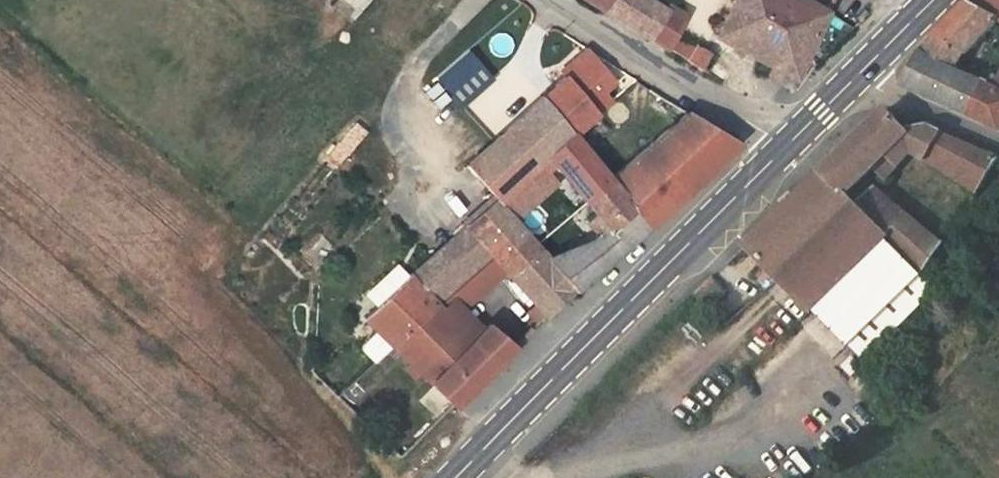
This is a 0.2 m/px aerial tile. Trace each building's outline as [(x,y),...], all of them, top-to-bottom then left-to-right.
[(368,0),(336,0),(334,3),(356,17),(368,0)] [(607,12),(615,0),(587,0),(607,12)] [(653,0),(615,0),(607,12),(649,37),(666,8),(653,0)] [(717,36),(773,66),(768,75),(780,81),(785,72),(795,77),(827,10),(808,0),(734,0),(717,36)] [(970,1),(998,18),(998,0),(971,0),(970,1)] [(998,18),(970,1),(921,51),(902,85),(967,115),(998,129),(998,86),(997,89),(984,82),(958,70),(966,54),(998,18)] [(669,4),(666,8),(649,37),(667,48),(685,18),(684,13),(669,4)] [(712,52),(697,46),(688,61),(703,71),(712,52)] [(436,77),(461,106),(493,78),(468,50),(436,77)] [(588,56),(584,52),(562,72),(566,76),(588,56)] [(566,76),(543,97),(572,134),(611,100),(603,91),(614,81),(591,53),(588,56),(566,76)] [(543,97),(494,141),(467,166),(496,199),(514,219),(548,188),(556,181),(561,176),(554,167),(557,165),(596,211),(587,219),(599,233),(590,243),(603,266),(649,225),(611,178),(572,134),(543,97)] [(912,152),(922,157),(978,192),(998,158),(928,127),(909,131),(887,109),(747,245),(811,311),(813,310),(885,239),(922,277),(944,244),(873,187),(856,205),(847,195),(875,167),(887,156),(897,167),(912,152)] [(689,112),(668,130),(712,170),(739,143),(689,112)] [(652,143),(611,178),(649,225),(685,196),(693,190),(712,170),(668,130),(652,143)] [(887,156),(875,167),(886,178),(897,167),(887,156)] [(790,193),(780,202),(784,206),(794,197),(790,193)] [(514,219),(496,199),(460,231),(434,255),(410,276),(365,318),(378,331),(393,345),(437,303),(454,288),(492,255),(505,270),(510,276),(541,249),(514,219)] [(922,277),(885,239),(813,310),(864,362),(935,291),(922,277)] [(590,243),(549,258),(560,270),(571,260),(579,268),(574,278),(570,282),(577,289),(603,266),(590,243)] [(546,316),(577,289),(570,282),(560,270),(549,258),(541,249),(510,276),(537,306),(546,316)] [(492,255),(454,288),(467,304),(505,270),(492,255)] [(571,260),(560,270),(570,282),(574,278),(579,268),(571,260)] [(437,303),(445,312),(457,304),(467,304),(454,288),(437,303)] [(482,330),(472,340),(445,312),(437,303),(393,345),(394,346),(411,363),(421,373),(455,406),(467,394),(503,359),(516,345),(489,323),(482,330)] [(472,340),(482,330),(457,304),(445,312),(472,340)] [(546,316),(537,306),(529,313),(539,323),(546,316)] [(393,345),(378,331),(364,343),(362,348),(364,353),(376,363),(394,346),(393,345)] [(421,373),(411,363),(406,368),(416,378),(421,373)]
